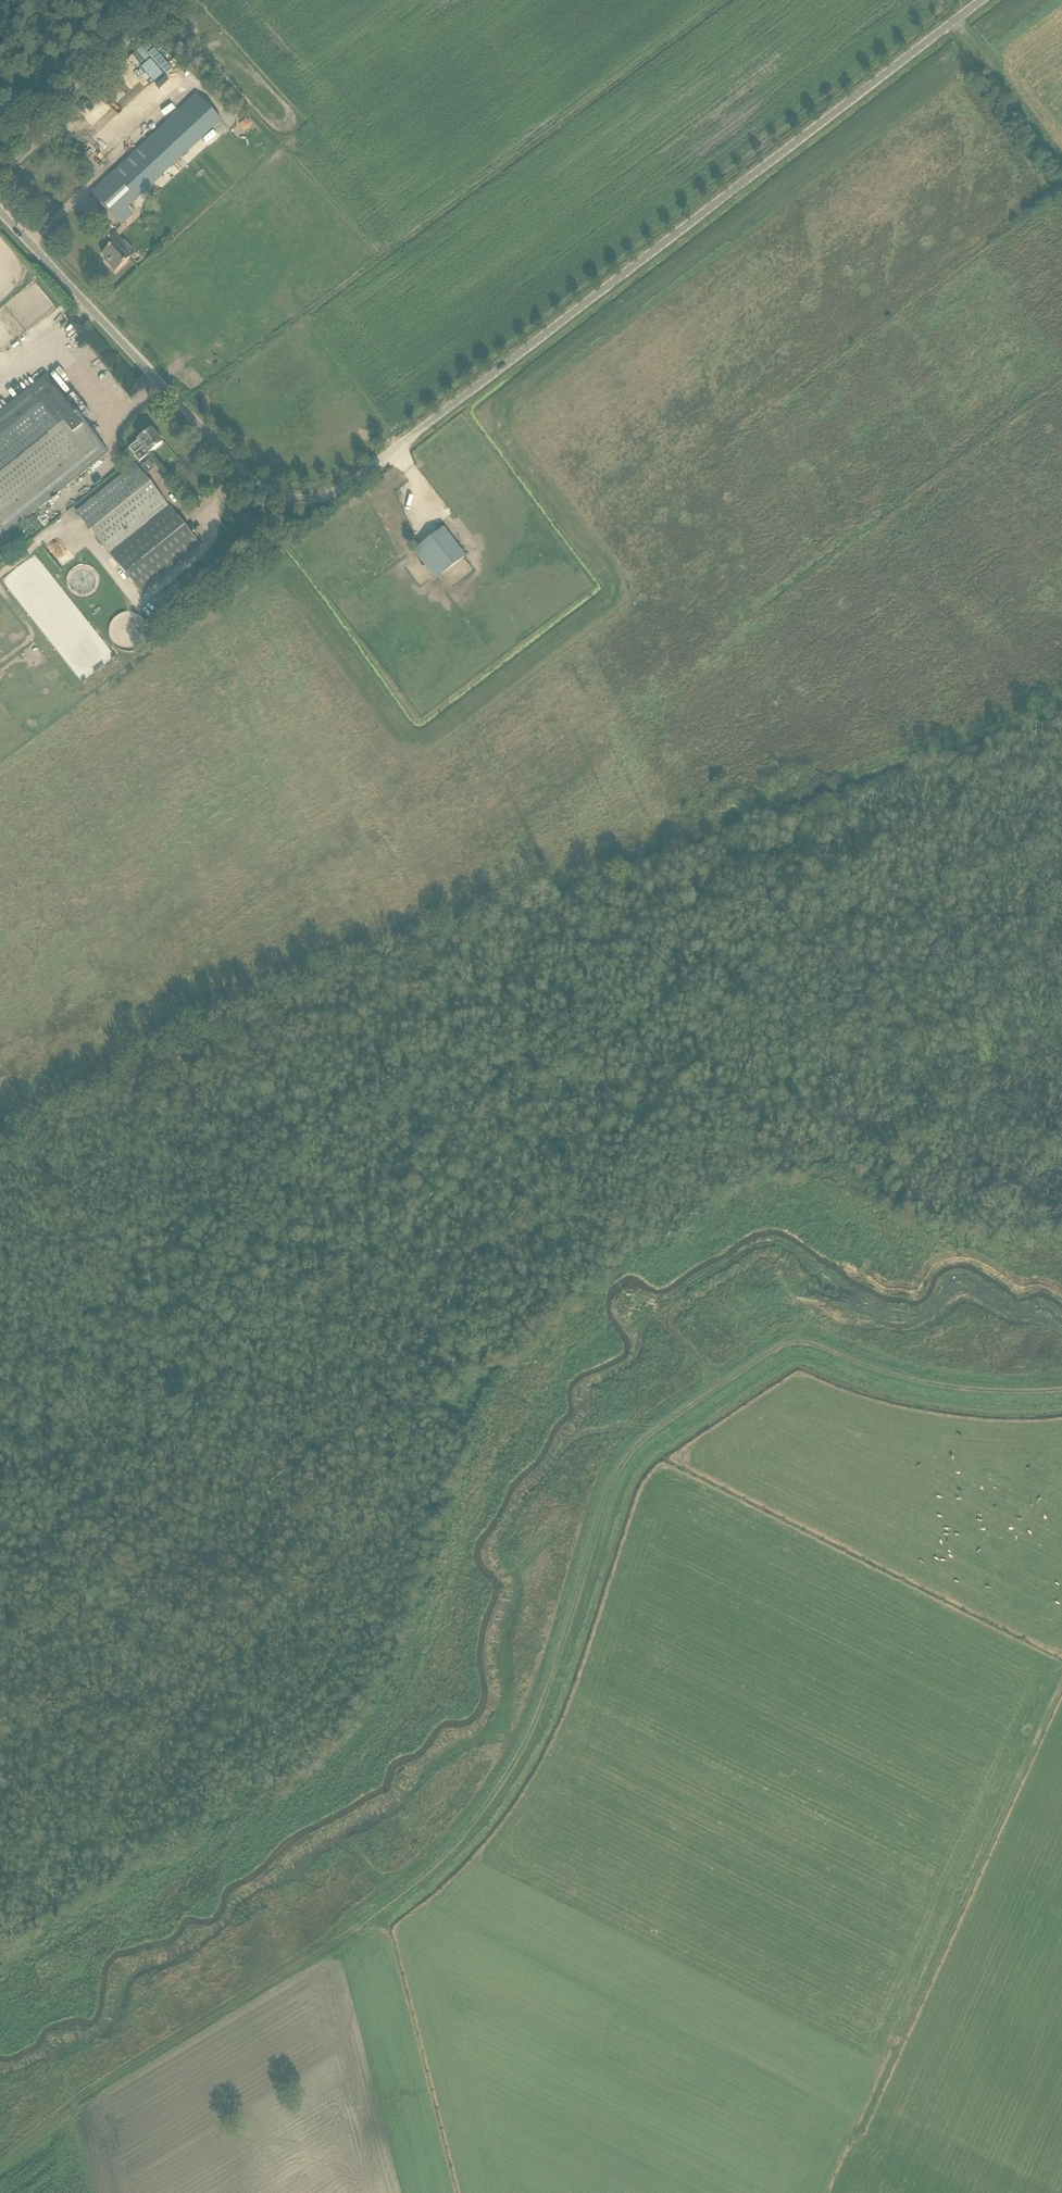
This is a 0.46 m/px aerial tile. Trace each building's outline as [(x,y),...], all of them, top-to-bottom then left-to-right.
[(144,65),(155,76),(163,68),(158,63),(168,53),(158,43),(148,52),(153,56),(144,65)] [(218,89),(213,84),(207,90),(212,95),(218,89)] [(127,209),(222,121),(197,94),(91,193),(121,226),(132,215),(127,209)] [(123,243),(121,241),(113,233),(104,242),(109,247),(102,254),(107,259),(105,261),(116,272),(130,258),(119,247),(123,243)] [(35,376),(45,366),(41,362),(31,372),(35,376)] [(0,412),(0,560),(14,549),(4,537),(107,454),(45,376),(0,412)] [(148,455),(162,444),(151,430),(138,440),(138,441),(129,448),(134,455),(139,461),(148,455)] [(141,594),(200,546),(135,465),(76,512),(141,594)] [(33,526),(38,522),(34,517),(29,521),(33,526)] [(435,579),(465,557),(443,528),(413,551),(435,579)] [(229,539),(208,556),(214,563),(235,546),(229,539)]
